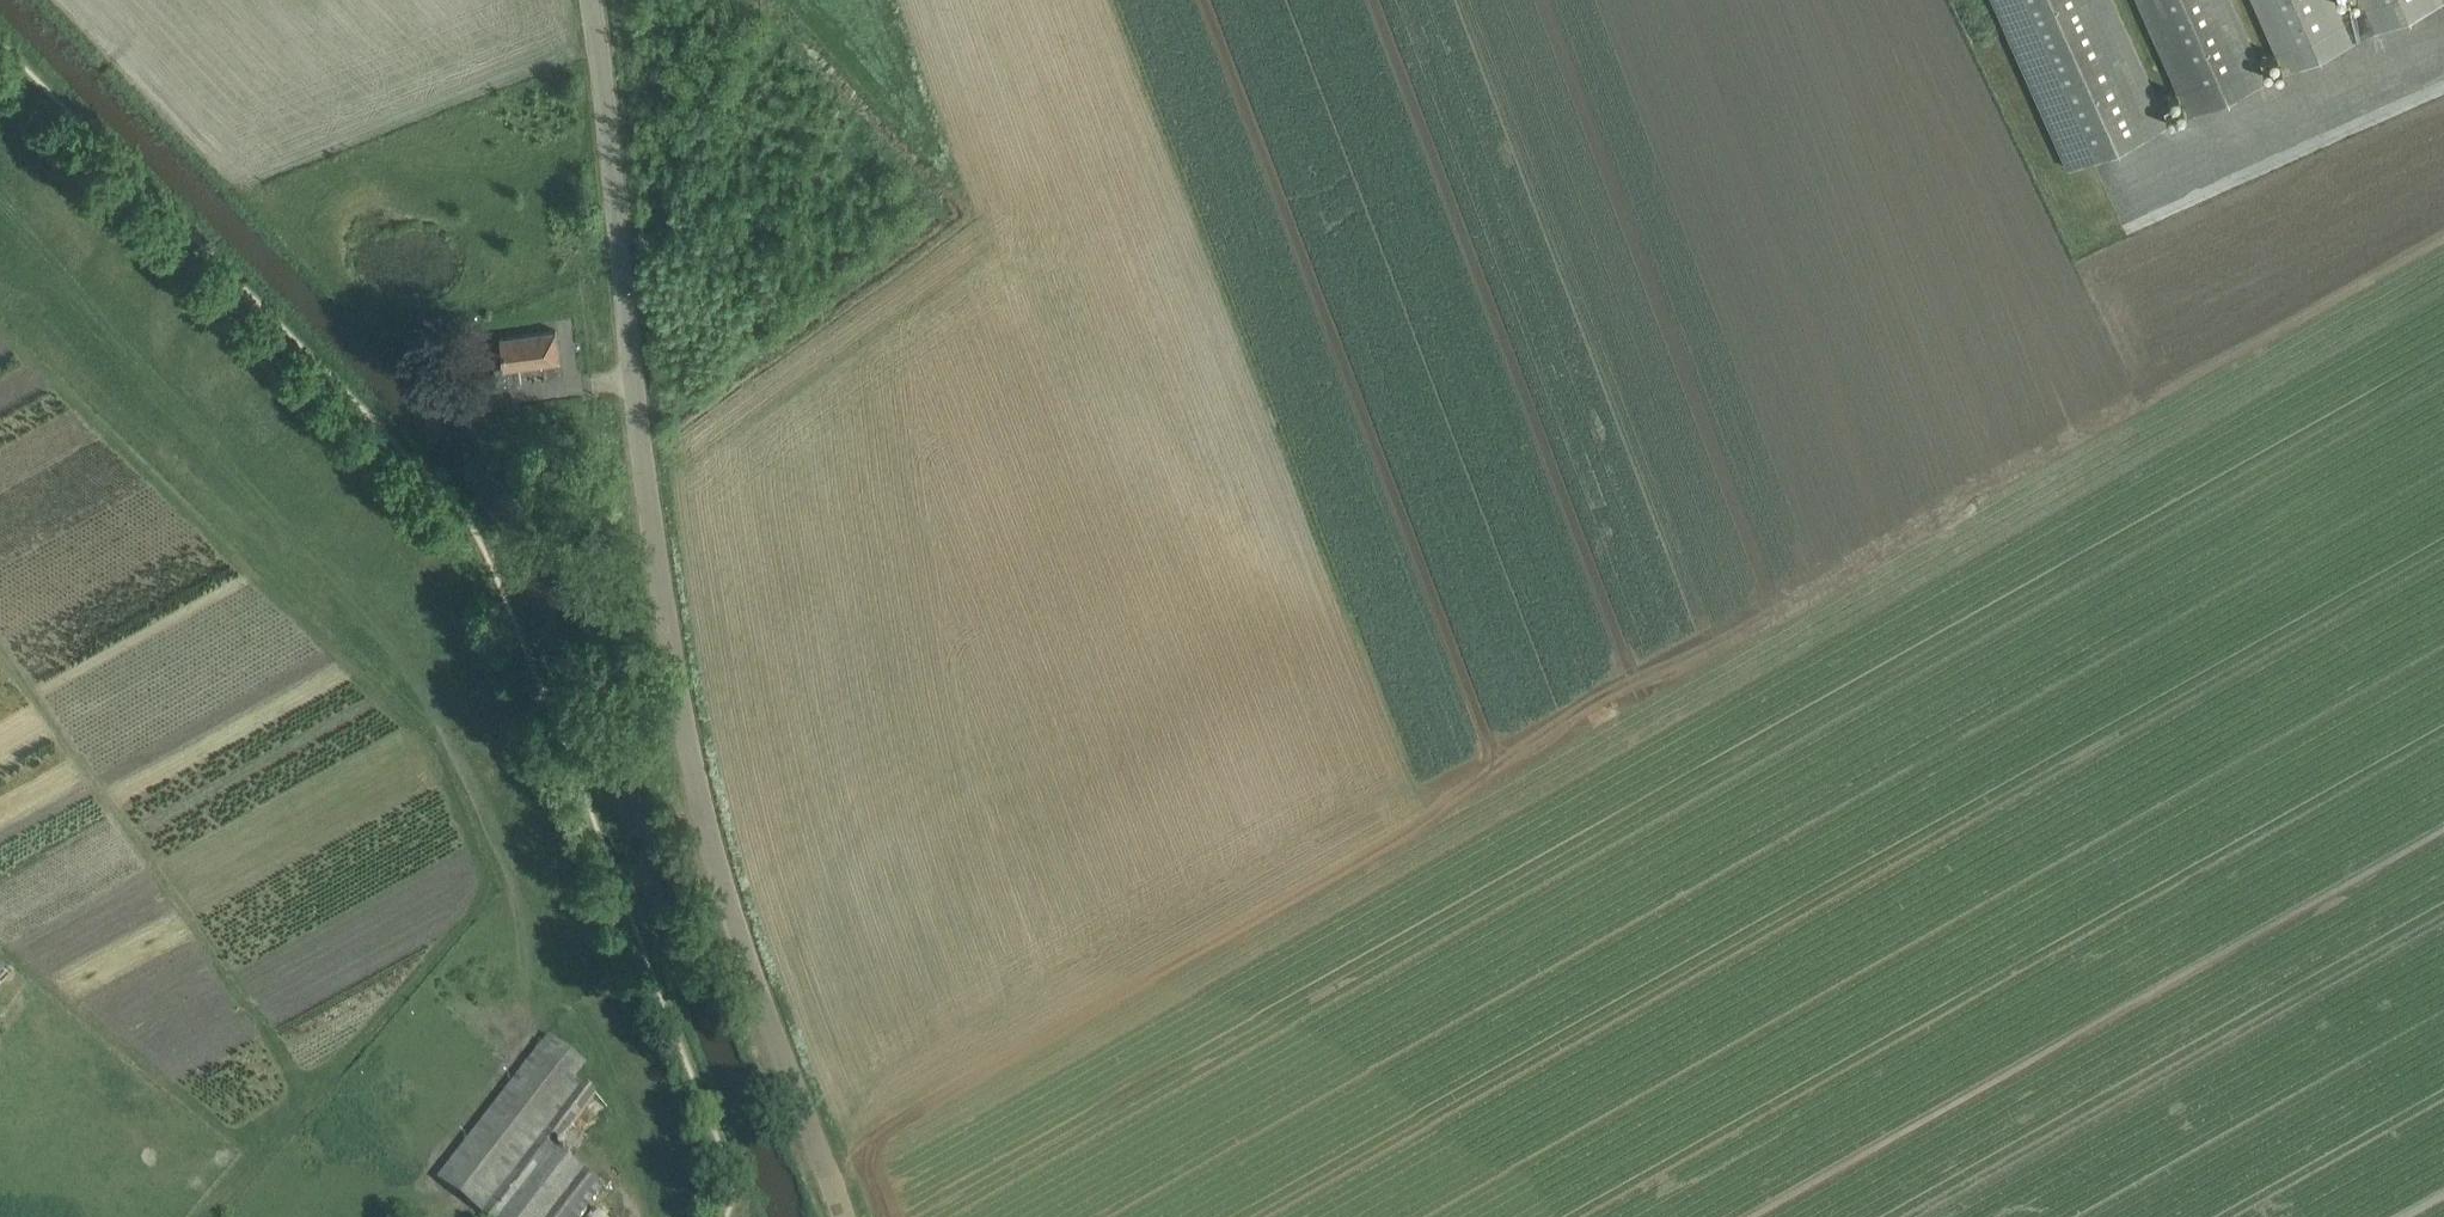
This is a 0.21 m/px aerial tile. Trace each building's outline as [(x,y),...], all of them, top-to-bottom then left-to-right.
[(2070,168),(2168,124),(2163,111),(2170,107),(2167,100),(2159,103),(2113,0),(1995,0),(2070,168)] [(2231,0),(2138,0),(2189,114),(2267,79),(2231,0)] [(2286,71),(2354,40),(2354,39),(2342,12),(2336,0),(2255,0),(2286,71)] [(2364,2),(2342,12),(2354,39),(2376,29),(2422,10),(2443,0),(2363,0),(2364,2)] [(497,387),(522,384),(519,365),(560,360),(557,330),(501,337),(504,366),(495,367),(497,387)] [(606,1186),(555,1147),(598,1092),(585,1083),(583,1085),(576,1080),(588,1065),(550,1036),(439,1179),(488,1216),(582,1216),(606,1186)]
